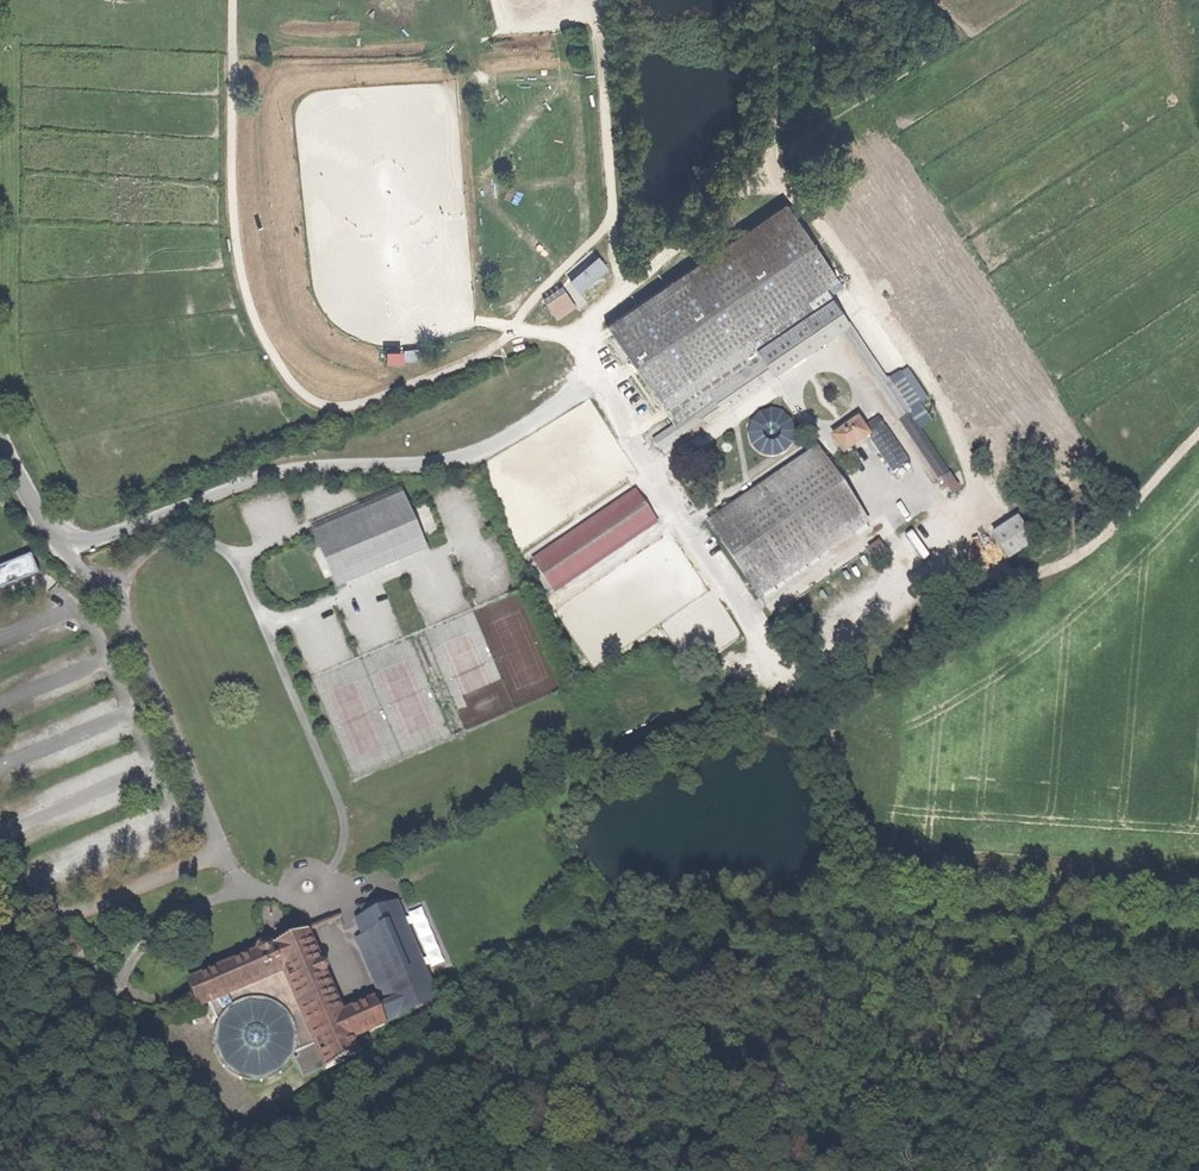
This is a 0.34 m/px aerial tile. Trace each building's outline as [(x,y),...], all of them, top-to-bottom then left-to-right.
[(787,202),(606,323),(620,343),(655,396),(675,426),(715,399),(710,391),(763,356),(757,349),(803,318),(815,310),(807,298),(838,278),(787,202)] [(496,251),(498,266),(513,264),(512,249),(496,251)] [(591,269),(574,283),(584,295),(601,281),(591,269)] [(564,291),(546,303),(555,316),(573,304),(564,291)] [(824,324),(815,310),(803,318),(819,341),(830,333),(824,324)] [(843,311),(824,324),(830,333),(841,326),(902,417),(909,412),(911,411),(843,311)] [(819,341),(803,318),(757,349),(763,356),(773,371),(819,341)] [(384,350),(385,361),(403,361),(403,349),(384,350)] [(773,371),(763,356),(710,391),(715,399),(720,407),(773,371)] [(720,407),(715,399),(675,426),(653,441),(658,448),(664,444),(720,407)] [(801,444),(785,404),(744,420),(760,459),(801,444)] [(950,473),(909,412),(902,417),(942,479),(950,473)] [(844,452),(868,436),(865,431),(858,420),(834,437),(844,452)] [(911,468),(880,421),(865,431),(868,436),(896,478),(911,468)] [(709,522),(718,534),(826,461),(817,449),(713,519),(709,522)] [(826,461),(718,534),(754,587),(862,515),(826,461)] [(635,489),(530,559),(555,597),(659,522),(635,489)] [(402,495),(310,533),(335,590),(427,552),(402,495)] [(868,523),(862,515),(754,587),(759,596),(868,523)] [(994,538),(1008,561),(1034,545),(1019,522),(994,538)] [(875,560),(888,551),(879,539),(867,548),(875,560)] [(36,576),(30,555),(0,564),(0,587),(36,576)] [(378,1008),(385,1025),(438,1004),(397,904),(388,907),(385,899),(359,910),(362,919),(355,922),(386,996),(383,1006),(378,1008)] [(263,909),(271,938),(284,935),(275,906),(263,909)] [(409,912),(413,924),(426,919),(422,908),(409,912)] [(218,1024),(218,1035),(218,1048),(221,1056),(226,1066),(236,1076),(242,1079),(251,1082),(263,1081),(275,1078),(286,1069),(292,1059),(292,1057),(316,1047),(326,1071),(360,1057),(353,1039),(367,1033),(385,1025),(378,1008),(337,1025),(318,979),(323,977),(327,972),(325,966),(320,964),(307,932),(271,947),(265,943),(257,946),(256,954),(243,960),(190,982),(200,1008),(210,1004),(218,1024)] [(76,936),(64,941),(70,956),(83,951),(76,936)] [(340,1016),(323,977),(318,979),(337,1025),(378,1008),(375,1001),(357,1009),(340,1016)]
